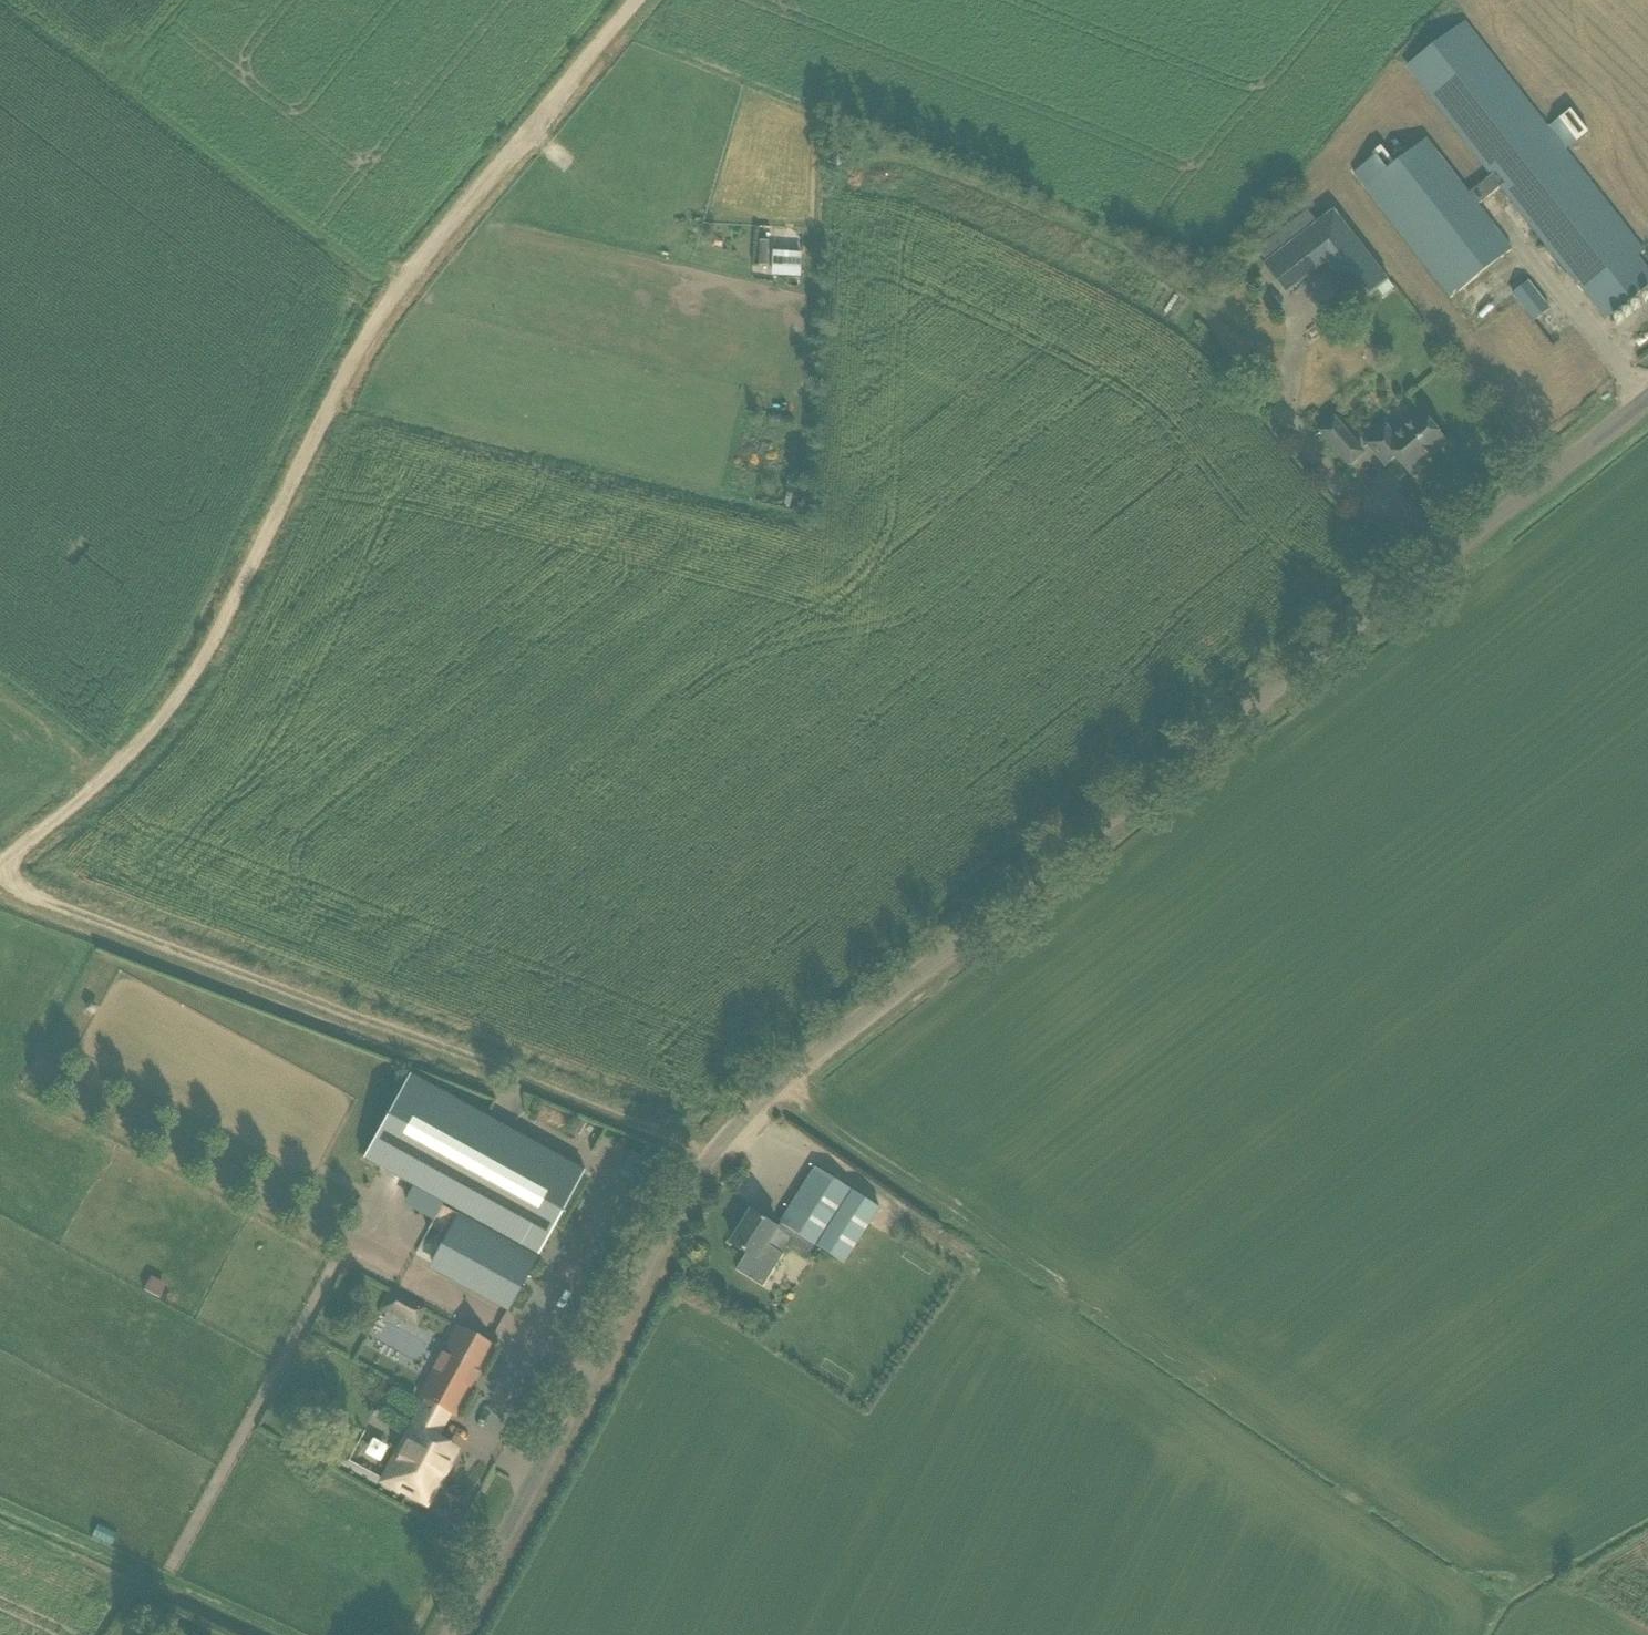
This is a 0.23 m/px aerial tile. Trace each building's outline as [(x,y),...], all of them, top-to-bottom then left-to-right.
[(1354,174),(1449,296),(1457,290),(1458,292),(1511,251),(1476,207),(1502,187),(1590,301),(1604,319),(1647,285),(1647,271),(1641,262),(1638,258),(1646,252),(1566,149),(1576,141),(1559,119),(1549,127),(1466,22),(1458,28),(1409,67),(1493,175),(1467,195),(1425,140),(1387,170),(1377,156),(1354,174)] [(1363,300),(1377,289),(1384,297),(1395,289),(1388,280),(1334,211),(1263,266),(1283,291),(1328,255),(1363,300)] [(759,263),(772,266),(776,244),(763,241),(759,263)] [(803,277),(804,251),(775,250),(774,276),(803,277)] [(1548,309),(1534,291),(1528,282),(1511,295),(1531,322),(1548,309)] [(1433,426),(1421,412),(1391,438),(1383,430),(1367,443),(1386,466),(1396,458),(1410,474),(1447,442),(1433,426)] [(1320,431),(1349,465),(1363,453),(1334,419),(1320,431)] [(408,1076),(363,1158),(538,1255),(583,1173),(408,1076)] [(817,1168),(781,1223),(781,1224),(819,1249),(845,1265),(881,1209),(817,1168)] [(753,1212),(733,1244),(747,1254),(737,1271),(764,1287),(785,1253),(784,1252),(786,1250),(793,1238),(778,1228),(772,1224),(753,1212)] [(458,1216),(438,1252),(432,1262),(490,1295),(510,1306),(536,1258),(458,1216)] [(426,1308),(392,1289),(381,1309),(416,1327),(426,1308)] [(206,1321),(212,1308),(198,1301),(191,1313),(206,1321)] [(448,1413),(451,1414),(455,1416),(493,1347),(462,1330),(455,1326),(416,1397),(423,1402),(381,1480),(425,1504),(429,1496),(455,1449),(434,1438),(448,1413)]
